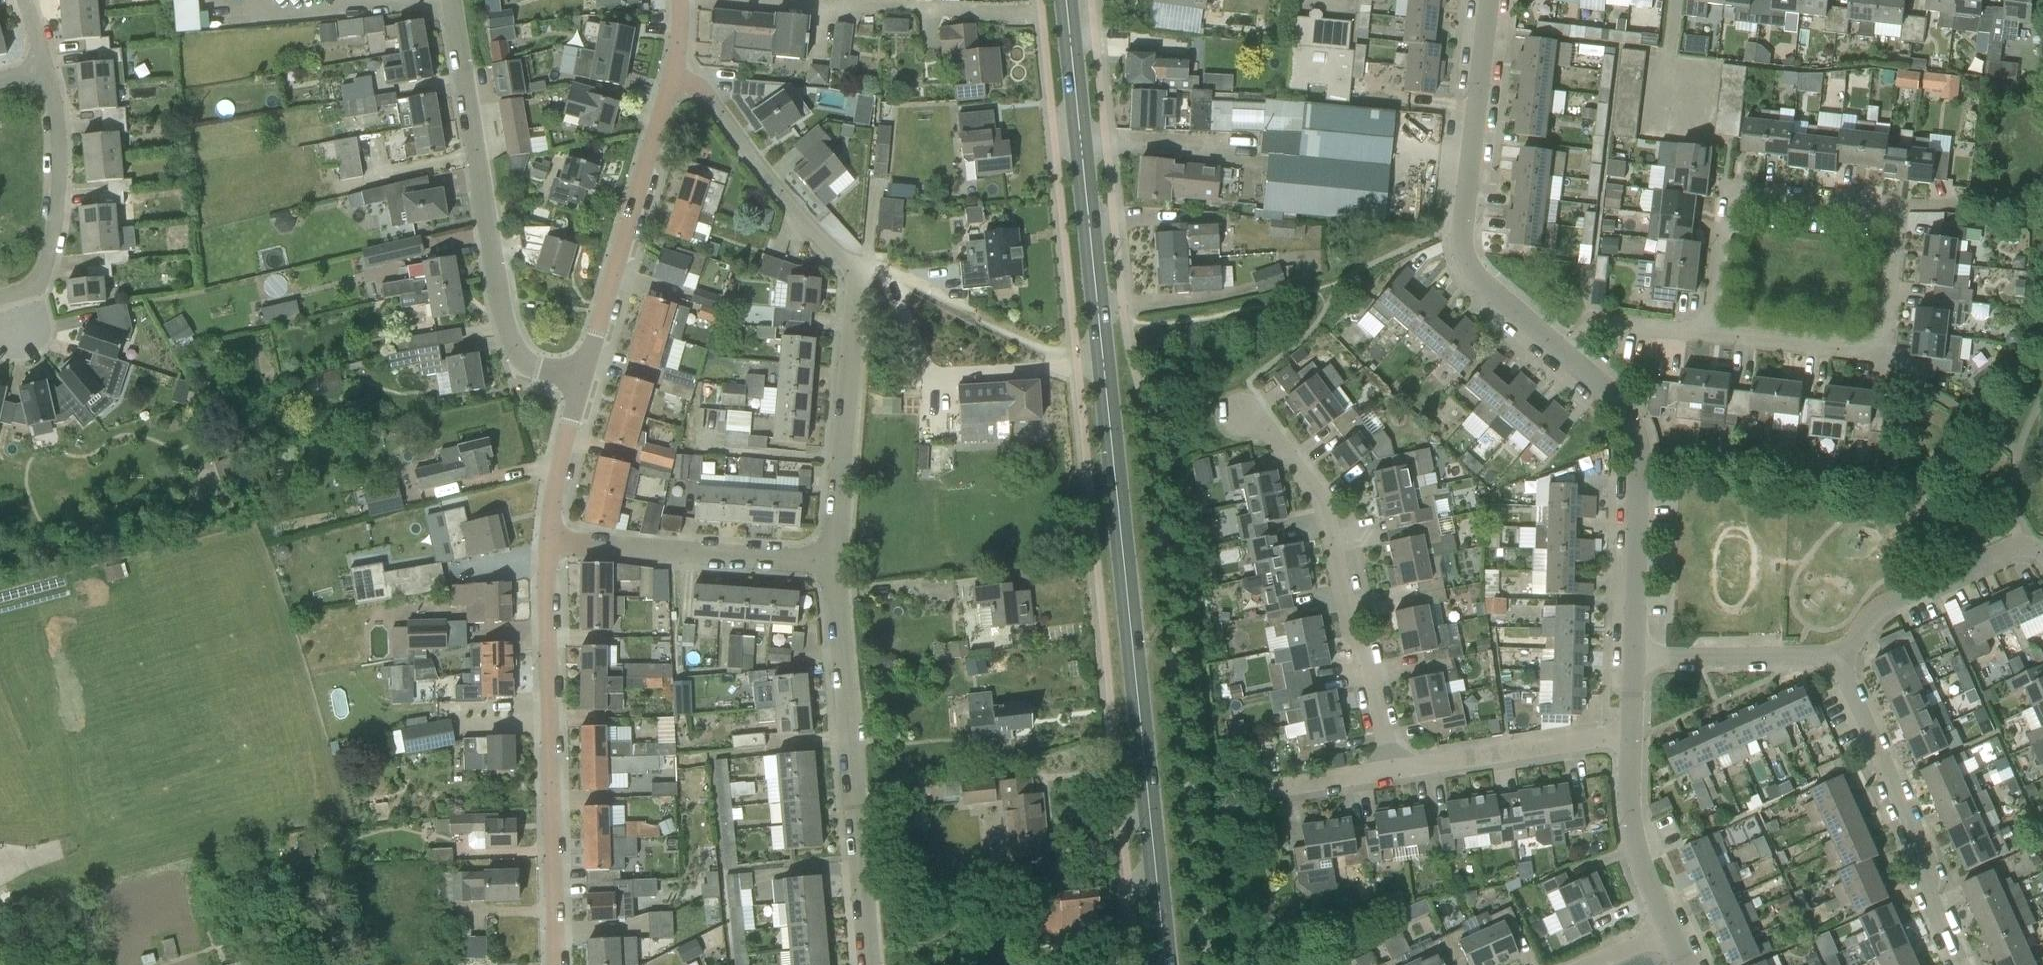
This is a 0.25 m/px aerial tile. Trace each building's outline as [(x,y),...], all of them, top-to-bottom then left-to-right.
[(62,19),(100,15),(99,0),(61,0),(62,19)] [(201,32),(201,29),(210,29),(208,14),(200,14),(199,0),(174,0),(176,34),(201,32)] [(1151,2),(1202,10),(1203,0),(1151,0),(1151,2)] [(1405,19),(1436,22),(1437,8),(1444,9),(1445,0),(1407,0),(1405,19)] [(1607,0),(1583,0),(1582,10),(1606,12),(1607,0)] [(1725,0),(1686,0),(1684,17),(1707,19),(1709,5),(1724,7),(1725,0)] [(1724,7),(1737,8),(1735,23),(1749,24),(1749,25),(1761,26),(1764,0),(1725,0),(1724,7)] [(1801,16),(1803,0),(1764,0),(1761,26),(1772,27),(1785,28),(1787,15),(1801,16)] [(1829,7),(1829,0),(1803,0),(1801,16),(1828,18),(1827,34),(1837,34),(1840,9),(1829,7)] [(1851,10),(1840,9),(1837,34),(1848,35),(1849,22),(1862,23),(1860,37),(1874,39),(1876,25),(1877,25),(1879,0),(1852,0),(1851,10)] [(1905,16),(1907,0),(1879,0),(1877,25),(1904,28),(1902,42),(1913,43),(1915,19),(1904,18),(1905,16)] [(1928,13),(1941,14),(1940,29),(1953,30),(1956,0),(1929,0),(1928,13)] [(1978,43),(1990,44),(1995,4),(1984,2),(1984,0),(1956,0),(1953,30),(1953,32),(1979,35),(1978,43)] [(1988,63),(2002,64),(2003,47),(2006,48),(2007,42),(2019,43),(2020,23),(2032,24),(2035,0),(2008,0),(2007,5),(1995,4),(1990,44),(1989,56),(1988,55),(1988,63)] [(733,42),(736,13),(712,11),(709,41),(723,42),(721,64),(742,66),(742,62),(741,62),(743,43),(733,42)] [(1348,53),(1348,52),(1351,22),(1321,20),(1321,15),(1318,12),(1313,11),(1310,14),(1310,18),(1293,17),(1291,46),(1348,53)] [(489,29),(514,26),(512,12),(502,13),(487,15),(489,29)] [(741,62),(742,62),(772,65),(773,57),(806,60),(809,19),(775,16),(775,17),(736,13),(733,42),(743,43),(741,62)] [(1357,30),(1367,31),(1369,15),(1359,13),(1357,30)] [(65,42),(80,41),(85,40),(86,53),(95,52),(110,50),(110,39),(101,39),(100,15),(62,19),(65,42)] [(364,36),(362,19),(337,23),(340,39),(364,36)] [(910,33),(911,20),(892,19),(892,32),(910,33)] [(1434,37),(1436,22),(1405,19),(1402,44),(1409,45),(1409,44),(1439,47),(1440,38),(1434,37)] [(1915,19),(1913,43),(1924,44),(1927,20),(1915,19)] [(1628,22),(1618,20),(1617,32),(1626,33),(1628,22)] [(422,21),(403,24),(395,26),(395,27),(384,28),(384,34),(386,42),(397,40),(399,54),(427,49),(422,21)] [(633,31),(613,27),(586,22),(583,37),(597,40),(595,53),(628,59),(633,31)] [(1538,34),(1554,36),(1555,25),(1539,23),(1538,34)] [(336,24),(323,25),(319,26),(321,44),(338,42),(336,24)] [(954,87),(955,101),(985,98),(983,85),(1002,83),(998,50),(977,52),(974,25),(938,29),(939,44),(950,43),(953,66),(964,65),(966,86),(954,87)] [(1570,37),(1571,27),(1555,25),(1554,36),(1570,37)] [(1604,30),(1587,29),(1586,39),(1602,41),(1604,30)] [(1617,32),(1610,32),(1609,42),(1626,44),(1626,33),(1617,32)] [(1644,35),(1626,33),(1626,44),(1643,46),(1644,35)] [(1643,46),(1659,48),(1660,37),(1644,35),(1643,46)] [(1710,39),(1685,36),(1683,54),(1708,57),(1710,39)] [(1561,43),(1549,41),(1529,39),(1527,54),(1521,53),(1520,62),(1558,67),(1561,43)] [(507,43),(491,45),(494,63),(509,61),(507,43)] [(1438,62),(1439,47),(1409,44),(1409,45),(1407,55),(1395,54),(1393,67),(1405,68),(1443,72),(1444,62),(1438,62)] [(847,56),(848,47),(834,45),(831,70),(853,72),(855,57),(847,56)] [(1580,55),(1605,58),(1605,56),(1616,58),(1617,49),(1599,47),(1581,45),(1580,55)] [(1745,61),(1772,64),(1774,48),(1747,45),(1745,61)] [(1354,52),(1348,52),(1348,53),(1291,46),(1287,90),(1306,92),(1307,85),(1327,87),(1325,101),(1349,104),(1349,103),(1351,79),(1353,62),(1354,52)] [(1353,62),(1364,63),(1365,47),(1355,46),(1355,52),(1354,52),(1353,62)] [(95,52),(97,64),(77,65),(79,89),(116,86),(114,62),(121,62),(120,49),(110,50),(95,52)] [(393,86),(413,82),(432,79),(427,49),(399,54),(400,56),(388,58),(393,86)] [(573,77),(603,83),(623,86),(628,59),(595,53),(582,50),(580,59),(577,59),(573,77)] [(1623,50),(1621,66),(1646,70),(1648,53),(1623,50)] [(1125,84),(1153,86),(1152,90),(1180,91),(1183,91),(1183,81),(1202,81),(1203,63),(1188,62),(1189,57),(1180,57),(1126,54),(1125,84)] [(1603,72),(1614,73),(1616,58),(1605,56),(1605,58),(1603,72)] [(1911,64),(1911,60),(1911,57),(1901,56),(1900,63),(1911,64)] [(1795,68),(1796,60),(1794,60),(1784,64),(1784,67),(1795,68)] [(1911,64),(1910,69),(1910,70),(1927,72),(1928,61),(1911,60),(1911,64)] [(499,99),(526,94),(520,61),(493,65),(499,99)] [(1364,64),(1364,63),(1353,62),(1351,79),(1363,80),(1363,78),(1364,64)] [(1523,87),(1555,91),(1558,67),(1520,62),(1518,72),(1525,73),(1523,87)] [(829,83),(830,66),(810,66),(809,82),(829,83)] [(1646,70),(1621,66),(1619,79),(1644,81),(1646,70)] [(1723,66),(1722,78),(1747,80),(1748,68),(1723,66)] [(1443,72),(1405,68),(1402,92),(1414,94),(1434,96),(1435,81),(1442,82),(1443,72)] [(1603,72),(1601,90),(1612,91),(1614,73),(1603,72)] [(1894,86),(1895,73),(1885,72),(1884,85),(1894,86)] [(1785,73),(1785,74),(1783,85),(1799,87),(1800,75),(1785,73)] [(1923,75),(1900,73),(1899,89),(1921,91),(1923,75)] [(1924,90),(1945,93),(1947,77),(1926,74),(1924,90)] [(1809,92),(1811,75),(1801,75),(1799,92),(1808,94),(1809,92)] [(1232,92),(1232,76),(1219,76),(1218,91),(1232,92)] [(343,101),(374,96),(372,85),(371,77),(353,80),(354,85),(341,87),(343,101)] [(1947,77),(1945,93),(1944,100),(1960,102),(1963,79),(1947,77)] [(1721,89),(1745,92),(1747,80),(1722,78),(1721,89)] [(1644,81),(1619,79),(1618,91),(1643,93),(1644,81)] [(529,85),(531,94),(546,91),(545,82),(529,85)] [(578,125),(594,129),(609,134),(614,116),(618,104),(592,97),(594,89),(572,83),(563,116),(579,120),(578,125)] [(787,129),(800,120),(783,94),(783,88),(790,88),(790,87),(735,83),(733,98),(751,124),(758,120),(771,140),(775,137),(778,141),(790,132),(787,129)] [(81,112),(96,111),(101,111),(102,123),(127,121),(126,108),(117,109),(116,86),(79,89),(81,112)] [(1514,111),(1551,115),(1555,91),(1523,87),(1521,101),(1515,101),(1514,111)] [(1719,101),(1744,104),(1745,92),(1721,89),(1719,101)] [(1151,130),(1165,131),(1165,130),(1175,130),(1175,120),(1176,101),(1179,101),(1180,91),(1152,90),(1152,93),(1132,92),(1131,130),(1132,129),(1151,130)] [(1618,91),(1617,102),(1642,105),(1643,93),(1618,91)] [(1299,157),(1301,134),(1305,104),(1305,103),(1269,99),(1269,102),(1264,101),(1264,106),(1237,104),(1237,96),(1212,93),(1191,92),(1190,132),(1232,134),(1232,131),(1272,133),(1270,154),(1299,157)] [(1238,96),(1237,96),(1237,104),(1264,106),(1264,101),(1269,102),(1269,99),(1270,95),(1238,92),(1238,96)] [(435,95),(415,98),(396,101),(397,105),(401,130),(412,129),(412,128),(440,123),(435,95)] [(343,119),(377,114),(376,108),(374,96),(343,101),(343,102),(340,103),(343,119)] [(522,99),(519,99),(499,103),(508,158),(530,154),(532,154),(530,141),(527,126),(530,125),(528,115),(525,115),(522,99)] [(1719,101),(1718,113),(1743,116),(1744,104),(1719,101)] [(1642,105),(1617,102),(1615,114),(1640,116),(1642,105)] [(1305,104),(1301,134),(1299,157),(1331,160),(1333,139),(1325,138),(1328,106),(1305,104)] [(1597,121),(1608,122),(1610,106),(1606,105),(1599,104),(1597,121)] [(1394,112),(1374,110),(1328,106),(1325,138),(1333,139),(1331,160),(1388,165),(1394,112)] [(1597,112),(1583,110),(1582,119),(1596,121),(1597,112)] [(1517,136),(1548,139),(1551,115),(1514,111),(1513,120),(1519,121),(1517,136)] [(1746,120),(1742,152),(1767,155),(1772,113),(1762,112),(1761,122),(1746,120)] [(1718,113),(1717,124),(1741,127),(1743,116),(1718,113)] [(1794,136),(1796,116),(1772,113),(1767,155),(1791,158),(1794,136)] [(1823,113),(1821,126),(1844,129),(1845,116),(1823,113)] [(1640,116),(1615,114),(1614,125),(1639,128),(1640,116)] [(102,123),(103,135),(83,137),(85,160),(122,157),(120,133),(128,133),(127,121),(102,123)] [(1608,122),(1597,121),(1594,151),(1605,152),(1608,122)] [(1839,163),(1863,166),(1868,123),(1858,122),(1857,133),(1843,131),(1839,163)] [(406,159),(425,156),(445,153),(440,123),(412,128),(412,129),(414,143),(404,145),(406,159)] [(1863,166),(1886,169),(1890,137),(1891,126),(1868,123),(1863,166)] [(1740,139),(1741,127),(1717,124),(1715,136),(1740,139)] [(853,139),(855,127),(842,125),(840,137),(853,139)] [(1639,128),(1614,125),(1612,137),(1637,140),(1639,128)] [(809,134),(818,144),(803,157),(806,160),(793,172),(820,203),(821,203),(813,194),(825,183),(828,187),(846,171),(825,146),(830,142),(818,127),(809,134)] [(1790,168),(1813,171),(1818,128),(1809,127),(1808,137),(1794,136),(1791,158),(1790,168)] [(1843,131),(1818,128),(1813,171),(1838,173),(1839,163),(1843,131)] [(999,131),(979,133),(960,135),(962,157),(972,156),(975,177),(1011,173),(1008,143),(1000,144),(999,131)] [(1909,182),(1914,139),(1915,133),(1902,131),(1901,138),(1890,137),(1886,169),(1885,179),(1909,182)] [(1951,154),(1953,138),(1933,136),(1931,151),(1951,154)] [(340,182),(362,178),(356,138),(318,145),(322,168),(337,166),(340,182)] [(1914,139),(1909,182),(1934,185),(1934,181),(1937,153),(1929,152),(1930,141),(1914,139)] [(885,185),(889,147),(877,145),(873,184),(885,185)] [(1682,145),(1680,161),(1669,160),(1668,168),(1711,173),(1714,149),(1682,145)] [(1567,154),(1544,151),(1524,149),(1522,163),(1516,163),(1515,172),(1551,176),(1551,177),(1564,179),(1567,154)] [(1590,181),(1601,182),(1605,152),(1594,151),(1590,181)] [(1937,153),(1934,181),(1948,182),(1951,154),(1937,153)] [(530,154),(508,158),(511,173),(525,171),(530,155),(530,154)] [(1388,165),(1331,160),(1299,157),(1270,154),(1264,211),(1254,210),(1254,220),(1270,221),(1271,219),(1295,221),(1296,214),(1307,215),(1383,223),(1388,165)] [(87,184),(102,182),(107,182),(108,194),(123,192),(123,193),(133,192),(132,180),(123,181),(122,157),(85,160),(87,184)] [(586,164),(567,158),(559,183),(570,186),(566,199),(581,204),(585,190),(592,192),(601,162),(587,158),(586,164)] [(1139,199),(1159,200),(1171,201),(1171,197),(1217,202),(1221,168),(1161,161),(1141,160),(1138,199),(1139,199)] [(530,176),(545,180),(549,168),(542,166),(543,163),(535,161),(530,176)] [(1627,164),(1610,162),(1608,177),(1626,179),(1627,164)] [(714,218),(722,194),(728,175),(690,163),(686,175),(685,175),(676,205),(714,218)] [(1708,197),(1711,173),(1668,168),(1667,168),(1664,192),(1698,196),(1708,197)] [(1518,197),(1548,201),(1551,177),(1551,176),(1515,172),(1513,182),(1520,183),(1518,197)] [(1601,182),(1590,181),(1588,198),(1599,200),(1601,182)] [(401,184),(362,193),(365,207),(387,201),(389,212),(405,209),(408,225),(448,218),(443,190),(432,192),(404,196),(401,184)] [(1608,191),(1606,208),(1622,210),(1624,193),(1608,191)] [(1695,219),(1698,196),(1664,192),(1655,191),(1655,193),(1648,192),(1645,194),(1642,198),(1642,202),(1642,206),(1643,210),(1645,213),(1652,214),(1695,219)] [(98,195),(99,207),(79,209),(82,232),(118,229),(117,205),(124,205),(123,193),(123,192),(108,194),(98,195)] [(362,193),(348,197),(351,210),(365,207),(362,193)] [(1545,225),(1548,201),(1518,197),(1516,211),(1510,211),(1509,221),(1545,225)] [(895,200),(880,199),(877,230),(890,232),(893,232),(894,217),(902,218),(903,201),(895,200)] [(666,236),(685,242),(705,248),(714,218),(676,205),(666,236)] [(1585,230),(1595,231),(1598,215),(1587,213),(1585,230)] [(1669,241),(1693,244),(1695,219),(1652,214),(1650,239),(1669,241)] [(1271,219),(1270,221),(1269,238),(1294,240),(1295,221),(1271,219)] [(1542,249),(1545,229),(1545,225),(1509,221),(1508,230),(1514,231),(1512,246),(1542,249)] [(1605,222),(1604,234),(1616,234),(1617,222),(1605,222)] [(1187,227),(1187,225),(1170,226),(1171,234),(1155,235),(1156,261),(1187,259),(1187,258),(1189,258),(1189,252),(1187,252),(1187,250),(1219,249),(1218,226),(1187,227)] [(1977,231),(1963,229),(1943,227),(1942,238),(1927,237),(1925,261),(1958,265),(1971,267),(1972,267),(1974,255),(1959,254),(1960,241),(1976,243),(1977,231)] [(518,228),(523,257),(524,266),(566,279),(575,247),(562,243),(565,232),(551,228),(518,228)] [(120,252),(118,229),(82,232),(84,256),(104,254),(105,265),(112,265),(112,266),(129,265),(128,252),(120,252)] [(1595,231),(1585,230),(1583,246),(1593,247),(1595,231)] [(1022,276),(1020,259),(1019,250),(1014,250),(1012,231),(983,234),(984,241),(966,243),(968,262),(960,263),(963,290),(992,287),(991,279),(1022,276)] [(419,236),(381,246),(386,265),(424,256),(419,236)] [(1620,241),(1604,239),(1603,255),(1618,256),(1620,241)] [(1702,245),(1693,244),(1669,241),(1667,256),(1657,255),(1656,264),(1700,268),(1702,245)] [(671,284),(683,287),(687,273),(700,277),(705,258),(677,249),(675,256),(661,251),(652,278),(671,284)] [(756,275),(776,281),(778,282),(787,263),(763,255),(756,275)] [(2025,271),(2027,258),(2019,257),(2014,261),(2013,269),(2025,271)] [(1285,259),(1289,281),(1300,279),(1299,270),(1293,271),(1291,258),(1285,259)] [(1598,258),(1598,262),(1595,282),(1607,283),(1610,259),(1598,258)] [(455,259),(435,262),(422,264),(423,265),(407,268),(410,280),(381,285),(384,299),(416,293),(416,294),(460,286),(455,259)] [(1174,294),(1194,293),(1221,291),(1220,266),(1190,266),(1190,261),(1187,261),(1187,259),(1156,261),(1157,287),(1174,286),(1174,294)] [(1971,280),(1956,278),(1958,265),(1925,261),(1922,286),(1936,287),(1935,299),(1973,303),(1974,292),(1969,292),(1971,280)] [(778,282),(776,281),(774,309),(773,309),(771,329),(776,329),(810,332),(812,312),(817,313),(820,281),(814,281),(815,268),(793,266),(793,265),(787,263),(778,282)] [(1700,268),(1656,264),(1652,301),(1678,304),(1679,291),(1697,293),(1700,268)] [(70,306),(90,304),(106,303),(105,278),(113,278),(112,266),(112,265),(105,265),(87,267),(88,278),(88,280),(68,282),(70,306)] [(1278,265),(1252,274),(1259,294),(1285,285),(1278,265)] [(1367,313),(1382,326),(1384,327),(1391,318),(1409,297),(1401,290),(1414,275),(1406,268),(1367,313)] [(2016,280),(2015,295),(2026,295),(2027,280),(2016,280)] [(429,305),(432,320),(464,314),(460,286),(416,294),(418,306),(429,305)] [(717,311),(721,298),(696,289),(695,291),(691,303),(702,306),(717,311)] [(1391,318),(1408,333),(1439,297),(1431,290),(1418,305),(1409,297),(1391,318)] [(1363,293),(1362,293),(1354,302),(1362,310),(1371,300),(1363,293)] [(690,310),(666,303),(647,297),(638,329),(678,340),(677,341),(680,342),(690,310)] [(1408,333),(1425,347),(1443,326),(1434,319),(1447,304),(1439,297),(1408,333)] [(1991,305),(1973,303),(1935,299),(1933,310),(1919,309),(1916,334),(1949,337),(1950,328),(1960,329),(1965,325),(1967,315),(1971,316),(1976,321),(1984,321),(1989,318),(1991,305)] [(267,325),(303,316),(299,300),(263,310),(267,325)] [(80,330),(77,341),(81,343),(79,348),(94,353),(115,360),(122,338),(128,340),(132,327),(126,304),(97,311),(99,323),(97,323),(95,328),(87,326),(85,331),(80,330)] [(717,311),(702,306),(698,318),(713,324),(717,311)] [(175,346),(194,335),(182,316),(164,326),(175,346)] [(1425,347),(1441,362),(1472,325),(1464,318),(1451,333),(1443,326),(1425,347)] [(1458,376),(1463,370),(1476,355),(1467,347),(1480,332),(1472,325),(1441,362),(1442,362),(1438,368),(1451,379),(1456,374),(1458,376)] [(776,329),(771,329),(758,327),(757,339),(775,341),(776,329)] [(628,361),(647,367),(658,370),(659,367),(666,369),(662,380),(694,390),(698,377),(669,369),(677,341),(678,340),(638,329),(628,361)] [(2019,347),(2019,338),(2020,334),(2013,333),(2007,337),(2006,345),(2019,347)] [(409,352),(439,346),(436,334),(407,339),(409,352)] [(1926,371),(1952,374),(1963,375),(1964,363),(1961,363),(1963,339),(1949,338),(1949,337),(1916,334),(1913,358),(1927,359),(1926,371)] [(815,340),(781,337),(779,363),(813,366),(815,340)] [(393,341),(395,354),(409,352),(407,339),(393,341)] [(447,372),(452,395),(483,389),(477,355),(442,361),(439,346),(409,352),(395,354),(387,356),(389,370),(419,364),(421,377),(447,372)] [(1494,352),(1481,367),(1463,388),(1480,402),(1498,381),(1490,374),(1503,359),(1494,352)] [(87,365),(83,368),(77,361),(73,365),(71,362),(61,370),(64,372),(59,376),(65,383),(85,407),(101,392),(104,396),(114,399),(118,400),(129,365),(115,360),(94,353),(90,366),(87,365)] [(1295,416),(1300,413),(1301,415),(1338,387),(1324,370),(1333,363),(1325,353),(1296,375),(1303,385),(1288,396),(1289,398),(1285,402),(1295,416)] [(813,366),(779,363),(777,390),(811,392),(813,366)] [(1371,374),(1377,368),(1372,365),(1367,370),(1371,374)] [(322,395),(320,388),(341,382),(337,368),(317,373),(317,375),(304,378),(309,399),(322,395)] [(1667,409),(1678,410),(1677,419),(1702,422),(1704,407),(1703,407),(1707,373),(1684,371),(1682,385),(1670,383),(1667,409)] [(1740,418),(1743,392),(1731,391),(1733,376),(1707,373),(1703,407),(1704,407),(1728,410),(1727,416),(1740,418)] [(1507,389),(1498,381),(1480,402),(1471,413),(1488,428),(1497,417),(1528,381),(1520,374),(1507,389)] [(745,387),(764,389),(765,377),(746,375),(745,386),(745,387)] [(654,386),(643,383),(624,377),(614,409),(644,418),(654,386)] [(1777,415),(1780,382),(1756,379),(1754,393),(1743,392),(1740,418),(1750,419),(1752,412),(1777,415)] [(55,424),(67,421),(73,416),(83,429),(95,419),(85,407),(65,383),(55,392),(53,389),(48,391),(46,382),(38,384),(37,380),(24,383),(25,387),(20,389),(23,403),(16,405),(12,423),(29,425),(30,427),(54,420),(55,424)] [(178,380),(176,389),(189,393),(189,392),(192,385),(178,380)] [(694,390),(662,380),(659,393),(691,402),(694,390)] [(1497,417),(1513,431),(1531,410),(1523,403),(1536,388),(1528,381),(1497,417)] [(961,442),(981,441),(998,440),(997,423),(1041,421),(1038,382),(958,387),(961,442)] [(1652,382),(1649,404),(1660,406),(1663,383),(1652,382)] [(1812,426),(1815,401),(1803,399),(1804,385),(1780,382),(1777,415),(1800,419),(1800,425),(1811,426),(1812,426)] [(763,401),(764,389),(745,387),(745,386),(723,385),(721,406),(745,407),(745,399),(763,401)] [(1353,407),(1338,387),(1301,415),(1316,434),(1331,423),(1338,432),(1358,418),(1350,409),(1353,407)] [(1849,424),(1852,391),(1828,388),(1826,402),(1815,401),(1812,426),(1811,426),(1810,438),(1845,443),(1848,424),(1849,424)] [(777,390),(775,416),(808,419),(811,392),(777,390)] [(1882,449),(1883,435),(1886,409),(1875,408),(1876,393),(1852,391),(1849,424),(1857,425),(1855,440),(1870,441),(1869,447),(1882,449)] [(1992,412),(1993,399),(1986,398),(1981,403),(1979,410),(1992,412)] [(1531,410),(1513,431),(1530,445),(1561,409),(1553,402),(1540,417),(1531,410)] [(605,441),(635,450),(635,448),(643,448),(640,459),(642,460),(672,468),(675,452),(644,444),(644,435),(640,433),(644,418),(614,409),(605,441)] [(1530,445),(1547,460),(1565,439),(1556,431),(1569,416),(1561,409),(1530,445)] [(772,442),(786,443),(806,445),(808,419),(775,416),(772,442)] [(1344,472),(1360,460),(1371,452),(1378,460),(1390,458),(1390,457),(1391,457),(1394,456),(1390,442),(1381,431),(1373,438),(1358,418),(1338,432),(1346,442),(1330,454),(1344,472)] [(1439,428),(1432,420),(1426,426),(1433,433),(1439,428)] [(724,446),(766,450),(767,438),(749,436),(750,434),(726,432),(724,446)] [(419,491),(472,478),(492,474),(488,458),(492,457),(488,440),(457,447),(460,459),(414,470),(419,491)] [(1390,458),(1394,469),(1374,473),(1379,496),(1413,490),(1425,487),(1423,476),(1431,474),(1433,470),(1428,450),(1394,457),(1394,456),(1391,457),(1390,457),(1390,458)] [(689,482),(701,483),(700,488),(697,487),(694,521),(720,523),(724,476),(702,475),(703,457),(676,455),(674,481),(688,482),(689,465),(690,465),(689,482)] [(633,501),(639,475),(640,473),(638,472),(630,468),(630,465),(619,463),(600,458),(593,491),(622,497),(621,498),(633,501)] [(738,477),(724,476),(720,523),(747,525),(749,491),(750,478),(752,459),(740,458),(738,477)] [(1194,470),(1206,470),(1206,458),(1194,458),(1194,470)] [(762,479),(763,460),(752,459),(750,478),(762,479)] [(215,465),(219,478),(235,474),(231,460),(215,465)] [(672,468),(642,460),(638,472),(640,473),(639,475),(668,482),(672,468)] [(1253,462),(1233,466),(1225,468),(1231,493),(1242,491),(1245,503),(1284,495),(1282,482),(1278,482),(1276,471),(1255,475),(1253,462)] [(1483,467),(1477,462),(1469,470),(1475,475),(1483,467)] [(269,486),(262,464),(247,468),(253,491),(269,486)] [(1857,473),(1852,465),(1844,469),(1849,478),(1857,473)] [(1550,475),(1550,484),(1548,484),(1548,507),(1548,510),(1594,511),(1595,497),(1575,497),(1575,485),(1576,466),(1550,475)] [(800,471),(799,489),(810,489),(811,471),(800,471)] [(397,484),(363,492),(369,518),(403,510),(397,484)] [(1378,518),(1383,517),(1384,519),(1407,514),(1409,525),(1437,520),(1437,521),(1444,520),(1443,514),(1436,515),(1432,497),(1438,496),(1436,486),(1425,488),(1425,487),(1413,490),(1379,496),(1379,499),(1374,500),(1378,518)] [(614,530),(621,498),(622,497),(593,491),(585,524),(614,530)] [(773,527),(776,493),(749,491),(747,525),(773,527)] [(802,495),(776,493),(773,527),(800,528),(802,495)] [(1268,536),(1265,524),(1286,519),(1284,508),(1287,507),(1284,495),(1245,503),(1248,515),(1235,518),(1241,543),(1250,541),(1250,540),(1251,540),(1268,536)] [(1487,509),(1486,500),(1476,502),(1478,511),(1487,509)] [(640,533),(641,533),(656,535),(663,507),(649,504),(640,533)] [(1536,531),(1574,532),(1574,518),(1594,519),(1594,511),(1548,510),(1548,507),(1536,507),(1536,531)] [(443,513),(451,545),(455,561),(469,558),(509,549),(506,532),(502,515),(468,523),(464,508),(443,513)] [(660,532),(665,532),(677,534),(679,518),(662,515),(660,532)] [(1437,520),(1409,525),(1412,538),(1388,543),(1393,565),(1441,555),(1441,556),(1456,553),(1453,538),(1449,535),(1441,537),(1437,521),(1437,520)] [(1545,550),(1545,552),(1593,553),(1593,541),(1573,540),(1574,532),(1536,531),(1535,550),(1545,550)] [(1254,564),(1256,577),(1309,566),(1307,553),(1303,554),(1301,543),(1280,547),(1277,534),(1268,536),(1251,540),(1250,540),(1250,541),(1255,564),(1254,564)] [(1495,540),(1487,540),(1487,548),(1495,548),(1495,540)] [(284,546),(283,546),(282,546),(281,546),(280,546),(280,547),(279,547),(278,548),(277,549),(276,550),(276,551),(276,552),(275,552),(275,553),(275,554),(275,555),(276,556),(276,557),(277,558),(277,559),(278,559),(278,560),(279,560),(280,561),(281,561),(282,561),(283,561),(284,561),(285,561),(286,561),(287,560),(288,559),(289,559),(289,558),(290,557),(290,556),(290,555),(291,554),(291,553),(290,552),(290,551),(290,550),(289,549),(288,548),(287,547),(286,547),(285,546),(284,546)] [(1593,553),(1545,552),(1545,573),(1572,574),(1573,562),(1593,562),(1593,553)] [(1397,587),(1416,583),(1419,595),(1444,590),(1439,565),(1441,558),(1441,556),(1441,555),(1393,565),(1397,587)] [(441,564),(384,574),(382,564),(350,570),(356,606),(446,590),(441,564)] [(612,599),(612,598),(612,582),(639,582),(639,598),(653,598),(653,569),(612,564),(582,564),(582,599),(612,599)] [(1289,595),(1294,594),(1311,591),(1309,580),(1312,579),(1309,566),(1256,577),(1241,580),(1243,590),(1252,596),(1260,594),(1265,614),(1266,614),(1266,613),(1292,608),(1289,595)] [(654,571),(654,591),(654,603),(668,602),(668,591),(668,571),(654,571)] [(1545,573),(1545,594),(1591,596),(1592,585),(1572,584),(1572,574),(1545,573)] [(466,606),(467,624),(511,622),(510,583),(490,584),(473,584),(473,586),(449,587),(449,607),(466,606)] [(694,586),(692,619),(718,621),(720,588),(694,586)] [(1010,586),(971,590),(973,606),(989,605),(992,628),(1031,623),(1028,593),(1011,595),(1010,586)] [(720,588),(718,621),(744,623),(747,590),(720,588)] [(2014,631),(2019,641),(2027,637),(2022,626),(2038,618),(2042,616),(2042,593),(2029,599),(2025,589),(2013,595),(2011,589),(2002,593),(2018,628),(2014,630),(2014,631)] [(744,623),(771,625),(773,592),(747,590),(744,623)] [(1421,607),(1414,608),(1394,612),(1399,634),(1442,625),(1438,604),(1446,603),(1445,597),(1452,596),(1451,590),(1444,591),(1444,590),(1419,595),(1421,607)] [(771,625),(777,625),(797,626),(799,594),(773,592),(771,625)] [(1999,638),(2014,631),(2014,630),(2018,628),(2002,593),(1993,597),(1996,603),(1985,607),(1999,638)] [(582,631),(602,631),(613,631),(613,616),(612,599),(582,599),(582,631)] [(1498,599),(1492,599),(1492,615),(1505,616),(1506,599),(1498,599)] [(1485,616),(1483,604),(1474,605),(1477,618),(1485,616)] [(1587,608),(1555,607),(1542,606),(1542,620),(1542,627),(1582,629),(1582,624),(1586,624),(1587,608)] [(1285,636),(1288,648),(1288,649),(1325,641),(1320,617),(1299,621),(1296,607),(1292,608),(1266,613),(1266,614),(1269,628),(1273,627),(1276,638),(1285,636)] [(1954,628),(1962,646),(1970,664),(1989,655),(1991,650),(1988,642),(1999,638),(1985,607),(1974,612),(1972,607),(1962,611),(1967,622),(1954,628)] [(1229,612),(1219,612),(1219,621),(1229,621),(1229,612)] [(412,652),(426,652),(447,651),(446,621),(407,622),(408,652),(412,652)] [(693,649),(695,626),(683,625),(682,644),(682,648),(693,649)] [(1442,626),(1442,625),(1399,634),(1403,656),(1423,652),(1425,664),(1453,658),(1453,660),(1462,658),(1460,645),(1450,647),(1446,628),(1444,628),(1444,625),(1442,626)] [(1541,638),(1541,650),(1586,651),(1586,636),(1582,636),(1582,629),(1542,627),(1541,638)] [(1528,630),(1528,638),(1540,638),(1540,630),(1528,630)] [(1879,642),(1886,657),(1874,663),(1876,666),(1873,668),(1873,669),(1876,667),(1883,683),(1915,670),(1909,657),(1911,656),(1921,652),(1917,643),(1912,633),(1907,635),(1905,630),(1879,642)] [(794,632),(792,650),(803,652),(805,634),(794,632)] [(742,656),(743,637),(729,636),(727,674),(741,673),(742,656)] [(743,637),(742,656),(753,656),(754,638),(743,637)] [(2027,637),(2019,641),(2024,653),(2028,651),(2033,649),(2032,648),(2027,637)] [(1491,651),(1489,640),(1475,642),(1477,653),(1491,651)] [(1311,684),(1308,669),(1329,665),(1325,641),(1288,649),(1288,648),(1273,652),(1276,664),(1281,663),(1286,688),(1311,684)] [(947,660),(969,657),(967,642),(945,644),(947,660)] [(512,643),(492,644),(470,644),(472,672),(482,672),(482,670),(512,669),(512,668),(516,666),(516,658),(512,656),(512,643)] [(617,647),(602,647),(582,647),(581,679),(663,678),(663,679),(673,679),(672,665),(617,665),(617,647)] [(2028,651),(2035,666),(2042,662),(2042,651),(2042,650),(2035,647),(2032,648),(2033,649),(2028,651)] [(791,649),(771,648),(769,648),(767,661),(770,661),(790,662),(791,649)] [(1528,671),(1533,671),(1539,672),(1581,673),(1581,667),(1585,667),(1586,651),(1541,650),(1541,662),(1528,661),(1528,671)] [(413,667),(414,682),(437,679),(430,659),(425,660),(426,652),(412,652),(413,667)] [(968,679),(989,674),(984,656),(964,661),(968,679)] [(1413,702),(1446,695),(1443,684),(1457,681),(1453,660),(1453,658),(1425,664),(1427,676),(1408,680),(1413,702)] [(1957,675),(1957,674),(1966,670),(1963,663),(1954,668),(1957,675)] [(1925,665),(1917,669),(1915,670),(1883,683),(1890,699),(1887,700),(1888,701),(1891,700),(1892,702),(1934,684),(1925,665)] [(2026,674),(2008,682),(2014,695),(2026,690),(2034,708),(2042,704),(2042,666),(2026,674)] [(414,682),(413,667),(394,668),(396,692),(413,691),(413,683),(415,683),(414,682)] [(484,698),(493,698),(513,697),(512,669),(482,670),(482,672),(483,685),(466,686),(466,682),(460,683),(460,686),(455,687),(456,703),(485,702),(484,698)] [(1511,682),(1509,671),(1501,672),(1502,683),(1511,682)] [(749,673),(749,685),(756,684),(767,683),(766,672),(749,673)] [(1551,682),(1551,694),(1584,695),(1585,679),(1581,679),(1581,673),(1539,672),(1539,682),(1551,682)] [(767,683),(756,684),(757,709),(809,705),(806,675),(786,676),(773,678),(773,683),(767,683)] [(1976,689),(1971,676),(1960,681),(1966,694),(1976,689)] [(581,711),(622,711),(623,690),(645,690),(663,690),(663,679),(663,678),(581,679),(581,711)] [(691,715),(690,682),(673,683),(674,716),(691,715)] [(1335,691),(1313,696),(1311,684),(1286,688),(1292,712),(1301,710),(1303,723),(1340,715),(1335,691)] [(1901,722),(1943,703),(1934,684),(1892,702),(1893,706),(1891,707),(1891,708),(1894,707),(1901,722)] [(1241,686),(1228,688),(1230,699),(1243,697),(1241,686)] [(1785,694),(1798,723),(1808,719),(1813,730),(1823,726),(1806,689),(1800,692),(1799,689),(1798,688),(1785,694)] [(1976,690),(1966,695),(1972,706),(1981,702),(1976,690)] [(1466,727),(1462,708),(1459,693),(1446,696),(1446,695),(1413,702),(1417,724),(1431,721),(1433,734),(1466,727)] [(1507,723),(1512,722),(1509,700),(1519,698),(1519,694),(1503,696),(1507,723)] [(1551,705),(1540,705),(1539,715),(1579,717),(1580,710),(1584,710),(1584,695),(1551,694),(1551,705)] [(1766,707),(1783,745),(1792,741),(1786,729),(1798,723),(1785,694),(1770,701),(1771,704),(1766,707)] [(1952,724),(1943,704),(1943,703),(1901,722),(1908,738),(1905,740),(1906,741),(1909,739),(1910,742),(1952,724)] [(1030,704),(1010,705),(969,709),(969,711),(971,742),(1013,739),(1012,731),(1031,730),(1031,718),(1033,714),(1032,710),(1030,708),(1030,704)] [(2034,708),(2023,713),(2033,734),(2028,736),(2032,746),(2042,741),(2042,704),(2034,708)] [(776,722),(777,738),(812,735),(809,705),(757,709),(758,723),(776,722)] [(1774,749),(1783,745),(1766,707),(1761,709),(1759,706),(1745,712),(1759,743),(1769,738),(1774,749)] [(1985,708),(1974,714),(1984,737),(1995,732),(1985,708)] [(1727,725),(1743,762),(1752,758),(1747,748),(1759,743),(1745,712),(1731,718),(1732,722),(1727,725)] [(1296,738),(1297,741),(1301,761),(1326,756),(1324,743),(1345,739),(1340,715),(1303,723),(1285,727),(1288,739),(1296,738)] [(1500,736),(1498,719),(1486,721),(1488,737),(1500,736)] [(400,730),(405,755),(455,745),(450,720),(400,730)] [(1245,734),(1242,721),(1228,724),(1231,737),(1245,734)] [(1705,730),(1719,760),(1730,755),(1734,766),(1743,762),(1727,725),(1721,727),(1720,723),(1705,730)] [(1919,763),(1937,755),(1951,748),(1945,736),(1956,731),(1952,724),(1910,742),(1911,745),(1908,746),(1909,748),(1912,746),(1919,763)] [(582,760),(633,758),(633,742),(615,742),(615,727),(581,727),(582,760)] [(1708,765),(1719,760),(1705,730),(1691,736),(1693,740),(1687,742),(1704,781),(1713,776),(1708,765)] [(732,737),(733,749),(733,750),(766,747),(764,734),(732,737)] [(514,738),(462,739),(462,755),(476,754),(476,757),(474,757),(474,771),(515,770),(514,738)] [(1679,777),(1690,772),(1695,785),(1697,784),(1700,788),(1706,786),(1703,781),(1704,781),(1687,742),(1682,745),(1680,741),(1665,748),(1679,777)] [(2032,746),(2041,765),(2042,766),(2042,741),(2032,746)] [(646,758),(658,758),(673,757),(673,744),(669,744),(658,744),(646,744),(646,758)] [(813,752),(793,754),(776,755),(779,779),(815,776),(813,752)] [(1966,753),(1941,763),(1923,772),(1925,775),(1922,777),(1922,778),(1925,777),(1932,792),(1975,773),(1981,771),(1976,758),(1969,761),(1966,753)] [(1335,769),(1346,768),(1344,754),(1333,755),(1335,769)] [(895,769),(894,755),(884,756),(885,770),(895,769)] [(583,791),(603,791),(608,791),(607,775),(646,774),(646,771),(658,770),(658,758),(646,758),(633,758),(582,760),(583,791)] [(2006,758),(1995,763),(2003,783),(2015,777),(2006,758)] [(714,761),(716,778),(728,777),(727,760),(714,761)] [(1241,767),(1245,775),(1255,770),(1252,762),(1241,767)] [(1837,771),(1833,762),(1818,768),(1822,778),(1837,771)] [(1983,793),(1975,773),(1932,792),(1939,808),(1937,809),(1937,810),(1940,809),(1941,812),(1984,793),(1983,793)] [(815,776),(779,779),(781,803),(818,800),(815,776)] [(1812,791),(1812,793),(1816,801),(1805,807),(1809,817),(1855,796),(1855,795),(1853,796),(1844,777),(1812,791)] [(2022,792),(2015,778),(2007,782),(1999,785),(2003,794),(2010,790),(2013,796),(2022,792)] [(1031,780),(1011,782),(994,784),(994,779),(960,782),(963,806),(1001,802),(1007,859),(1039,856),(1037,840),(1042,840),(1039,811),(1044,810),(1043,802),(1042,795),(1033,796),(1031,780)] [(1778,788),(1783,797),(1795,791),(1791,782),(1778,788)] [(677,784),(652,784),(652,798),(677,797),(677,784)] [(717,785),(718,801),(730,800),(729,784),(717,785)] [(1513,841),(1537,837),(1537,839),(1549,837),(1542,788),(1540,789),(1537,785),(1522,787),(1520,792),(1518,792),(1520,810),(1509,811),(1513,841)] [(1549,837),(1551,849),(1565,847),(1563,833),(1585,830),(1581,804),(1569,806),(1566,785),(1542,788),(1549,837)] [(1771,802),(1783,797),(1778,788),(1777,785),(1766,790),(1771,802)] [(2039,795),(2034,785),(2027,789),(2031,799),(2039,795)] [(1950,831),(1996,811),(1988,791),(1983,793),(1984,793),(1941,812),(1942,815),(1940,816),(1940,817),(1943,816),(1950,831)] [(1494,796),(1493,796),(1492,792),(1470,795),(1471,799),(1470,799),(1476,836),(1476,837),(1488,835),(1490,845),(1513,841),(1509,811),(1497,813),(1494,796)] [(1711,796),(1700,802),(1704,811),(1715,806),(1714,802),(1711,796)] [(1814,827),(1826,822),(1830,831),(1862,817),(1854,798),(1856,797),(1855,796),(1809,817),(1814,827)] [(1670,798),(1652,805),(1656,816),(1674,809),(1670,798)] [(1446,803),(1449,824),(1437,826),(1441,853),(1465,849),(1463,839),(1476,837),(1476,836),(1470,799),(1446,803)] [(818,800),(781,803),(783,827),(820,824),(818,800)] [(1437,826),(1425,828),(1422,807),(1421,807),(1418,803),(1397,807),(1404,851),(1405,851),(1404,858),(1417,856),(1441,853),(1437,826)] [(2021,810),(2026,821),(2034,817),(2029,806),(2021,810)] [(609,807),(603,807),(583,807),(584,840),(625,839),(660,838),(660,827),(646,827),(646,823),(624,823),(625,828),(609,828),(609,807)] [(1373,814),(1375,827),(1376,835),(1365,836),(1369,864),(1392,860),(1392,851),(1404,851),(1397,807),(1376,810),(1375,814),(1373,814)] [(719,809),(721,825),(733,824),(731,808),(719,809)] [(1996,811),(1950,831),(1957,847),(1954,849),(1955,850),(1958,849),(1959,851),(2001,833),(2001,832),(1998,826),(2002,824),(1996,811),(1997,811),(1996,811)] [(1713,828),(1721,825),(1717,815),(1709,819),(1713,828)] [(469,846),(472,850),(517,848),(516,821),(499,822),(498,816),(449,817),(449,835),(470,835),(468,836),(469,846)] [(1827,856),(1873,835),(1871,836),(1862,817),(1830,831),(1834,841),(1822,846),(1827,856)] [(677,831),(671,818),(658,824),(660,827),(665,837),(677,831)] [(1353,838),(1350,818),(1325,822),(1331,860),(1343,858),(1346,867),(1369,864),(1365,836),(1353,838)] [(1781,830),(1777,821),(1766,825),(1766,826),(1770,834),(1781,830)] [(1301,826),(1305,848),(1292,850),(1298,885),(1312,895),(1336,891),(1330,860),(1331,860),(1325,822),(1301,826)] [(820,824),(783,827),(785,851),(822,848),(820,824)] [(1968,872),(1986,864),(2011,853),(2006,840),(2014,837),(2010,828),(2001,832),(2001,833),(1959,851),(1960,854),(1957,855),(1958,857),(1961,855),(1968,872)] [(734,832),(722,833),(723,850),(735,849),(734,832)] [(1721,832),(1702,841),(1683,849),(1686,855),(1682,857),(1689,871),(1719,857),(1714,847),(1725,842),(1721,832)] [(1873,835),(1827,856),(1832,867),(1843,862),(1847,871),(1848,871),(1873,860),(1880,857),(1871,837),(1873,836),(1873,835)] [(1773,856),(1765,838),(1754,843),(1762,861),(1773,856)] [(314,839),(298,841),(300,859),(317,856),(314,839)] [(623,849),(626,849),(625,839),(584,840),(585,871),(586,871),(587,896),(621,894),(621,872),(624,872),(623,849)] [(2040,856),(2032,859),(2035,867),(2042,864),(2040,856)] [(1735,864),(1734,864),(1724,869),(1719,858),(1719,857),(1689,871),(1695,885),(1699,884),(1701,889),(1739,872),(1735,864)] [(1881,878),(1877,869),(1873,860),(1848,871),(1847,871),(1840,874),(1844,884),(1833,889),(1837,899),(1883,878),(1881,878)] [(1517,865),(1520,881),(1532,879),(1529,863),(1517,865)] [(1739,873),(1742,881),(1753,877),(1750,869),(1739,873)] [(1996,870),(1982,877),(1963,885),(1971,901),(1968,903),(1969,904),(1971,902),(1972,905),(2015,886),(2012,879),(2001,883),(1996,870)] [(498,873),(442,876),(444,902),(485,900),(485,901),(519,900),(518,872),(498,873)] [(1706,910),(1737,897),(1732,886),(1742,881),(1739,873),(1739,872),(1701,889),(1704,894),(1700,896),(1706,910)] [(1542,883),(1546,895),(1555,914),(1603,891),(1594,873),(1570,884),(1565,873),(1542,883)] [(726,877),(729,910),(743,909),(753,908),(751,890),(753,890),(751,874),(726,877)] [(820,876),(782,880),(784,903),(823,900),(820,876)] [(1853,904),(1858,914),(1890,899),(1882,879),(1884,879),(1883,878),(1837,899),(1841,909),(1842,910),(1853,904)] [(2015,886),(1972,905),(1974,908),(1971,909),(1972,911),(1974,909),(1981,925),(2028,903),(2020,884),(2015,886)] [(721,900),(719,888),(705,890),(707,902),(721,900)] [(1076,893),(1059,896),(1027,899),(1031,935),(1065,931),(1066,936),(1097,930),(1094,909),(1098,908),(1095,890),(1076,893)] [(1795,894),(1800,904),(1808,901),(1803,890),(1795,894)] [(1555,914),(1563,931),(1568,942),(1591,932),(1586,921),(1611,909),(1603,891),(1555,914)] [(633,894),(631,894),(621,894),(587,896),(588,922),(617,920),(616,919),(634,919),(633,894)] [(1778,901),(1784,914),(1797,907),(1791,895),(1778,901)] [(1390,910),(1386,897),(1377,901),(1381,913),(1390,910)] [(1719,929),(1757,912),(1756,910),(1753,903),(1742,908),(1737,897),(1706,910),(1713,925),(1716,923),(1719,929)] [(1752,902),(1753,903),(1756,910),(1764,906),(1761,898),(1752,902)] [(1837,899),(1825,904),(1830,914),(1841,909),(1837,899)] [(823,900),(784,903),(787,927),(825,924),(823,900)] [(2028,903),(1981,925),(1989,941),(1986,942),(1986,943),(1989,942),(1990,944),(2032,925),(2033,926),(2037,924),(2028,903)] [(1893,905),(1875,913),(1861,919),(1867,932),(1856,937),(1859,944),(1902,925),(1899,918),(1901,916),(1901,915),(1898,916),(1893,905)] [(1411,921),(1405,908),(1393,914),(1399,926),(1411,921)] [(1518,956),(1510,937),(1520,932),(1510,908),(1489,918),(1493,926),(1480,931),(1495,964),(1497,964),(1518,956)] [(733,949),(746,948),(743,909),(729,910),(733,949)] [(1356,916),(1349,910),(1341,911),(1344,926),(1357,924),(1356,916)] [(1724,950),(1755,937),(1750,925),(1761,921),(1757,912),(1719,929),(1721,934),(1718,936),(1724,950)] [(672,913),(664,913),(648,914),(650,939),(674,938),(672,913)] [(1547,935),(1540,921),(1526,927),(1533,941),(1547,935)] [(787,927),(787,928),(789,951),(827,948),(825,924),(787,927)] [(1316,942),(1313,925),(1301,927),(1304,943),(1316,942)] [(1905,933),(1902,925),(1859,944),(1869,964),(1879,960),(1879,958),(1911,944),(1906,934),(1909,933),(1908,931),(1905,933)] [(1992,949),(1999,964),(2031,950),(2026,938),(2036,933),(2033,926),(2032,925),(1990,944),(1992,948),(1989,949),(1989,950),(1992,949)] [(1465,956),(1468,964),(1495,964),(1480,931),(1469,937),(1465,929),(1443,938),(1454,961),(1465,956)] [(487,960),(488,936),(466,935),(465,959),(487,960)] [(1383,964),(1415,964),(1414,962),(1401,935),(1383,943),(1391,962),(1383,964)] [(1775,952),(1771,943),(1759,948),(1755,937),(1724,950),(1731,964),(1734,962),(1735,964),(1745,964),(1775,952)] [(1848,950),(1859,944),(1856,937),(1845,942),(1848,950)] [(609,939),(589,940),(590,964),(638,964),(637,938),(609,939)] [(1454,961),(1443,938),(1422,948),(1426,957),(1414,962),(1415,964),(1445,964),(1454,961)] [(162,943),(168,962),(179,959),(173,940),(162,943)] [(684,964),(703,954),(696,940),(676,949),(684,964)] [(1920,964),(1916,957),(1919,956),(1919,955),(1916,956),(1911,944),(1879,958),(1879,960),(1882,964),(1920,964)] [(789,951),(790,964),(828,964),(827,948),(789,951)] [(2031,950),(1999,964),(2042,964),(2042,959),(2036,962),(2031,950)] [(1356,964),(1374,964),(1375,964),(1370,954),(1354,961),(1356,964)] [(1821,963),(1817,954),(1807,958),(1810,964),(1815,964),(1821,963)] [(143,964),(154,964),(156,964),(153,955),(141,959),(143,964)] [(735,964),(748,964),(747,955),(734,956),(735,964)] [(1778,956),(1759,964),(1782,964),(1778,956)] [(1826,960),(1828,964),(1841,964),(1837,956),(1826,960)]
